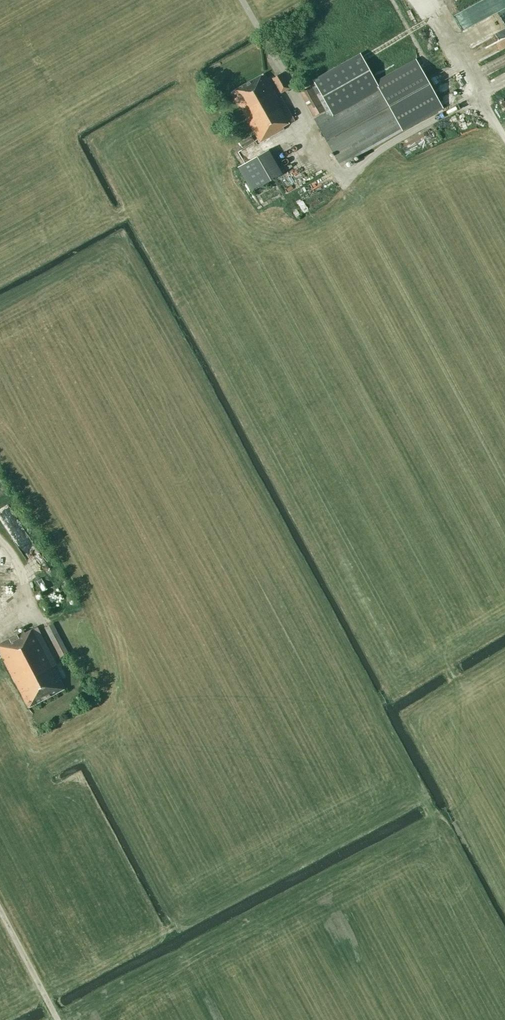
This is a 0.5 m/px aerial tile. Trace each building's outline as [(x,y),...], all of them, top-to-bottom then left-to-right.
[(464,10),(473,28),(504,13),(504,0),(486,0),(464,10)] [(476,51),(478,55),(504,42),(504,23),(471,39),(477,51),(476,51)] [(374,81),(359,53),(312,79),(313,81),(310,82),(327,112),(315,118),(340,164),(401,130),(402,131),(443,108),(415,58),(374,81)] [(284,126),(294,121),(281,96),(278,98),(272,87),(276,84),(281,93),(290,88),(281,73),(273,78),(274,80),(270,82),(265,72),(230,91),(235,100),(237,99),(260,142),(285,129),(284,126)] [(314,116),(325,110),(311,85),(300,91),(314,116)] [(498,103),(503,100),(497,91),(492,95),(498,103)] [(441,138),(446,136),(442,125),(437,128),(441,138)] [(242,147),(254,140),(251,136),(239,142),(242,147)] [(268,150),(238,167),(252,191),(253,189),(254,191),(283,175),(268,150)] [(303,200),(316,193),(312,186),(299,194),(303,200)] [(0,510),(0,514),(32,566),(42,560),(8,505),(0,510)] [(65,688),(61,679),(59,680),(57,677),(59,677),(53,666),(57,665),(37,626),(25,632),(24,631),(0,643),(0,658),(1,658),(27,708),(65,688)]
